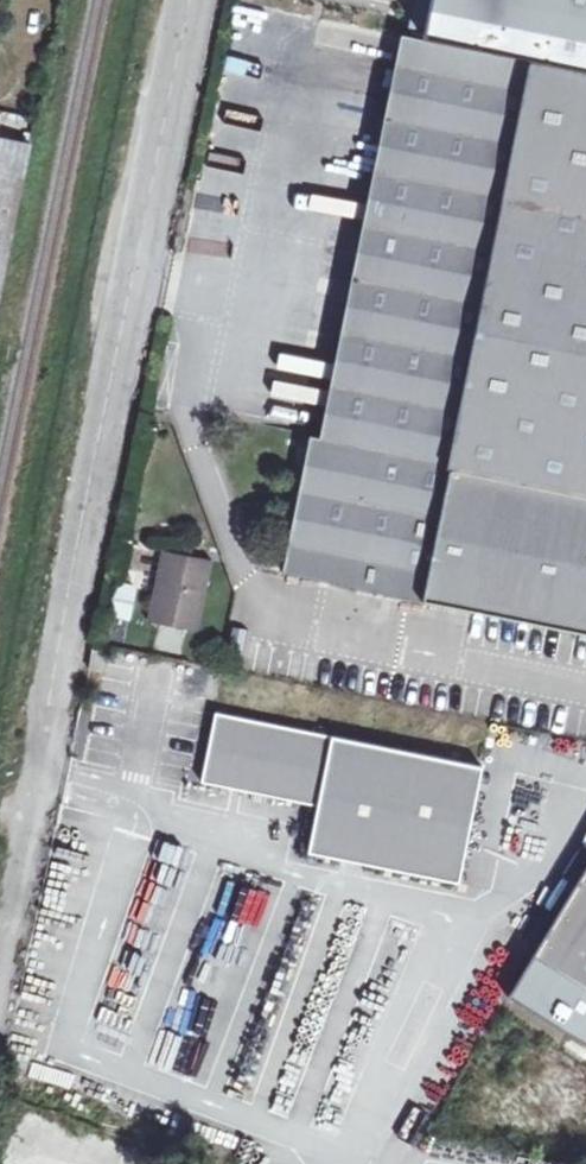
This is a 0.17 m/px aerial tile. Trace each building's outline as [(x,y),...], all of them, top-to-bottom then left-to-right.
[(429,40),(585,72),(585,0),(437,0),(429,40)] [(429,40),(343,454),(309,447),(284,569),(585,630),(585,72),(429,40)] [(31,143),(0,136),(0,297),(31,143)] [(147,619),(197,630),(213,560),(162,549),(147,619)] [(109,651),(97,648),(92,670),(105,673),(109,651)] [(482,766),(215,712),(201,782),(317,805),(308,852),(459,882),(482,766)] [(527,954),(585,989),(585,857),(527,954)] [(221,988),(204,980),(197,996),(216,1003),(221,988)]
